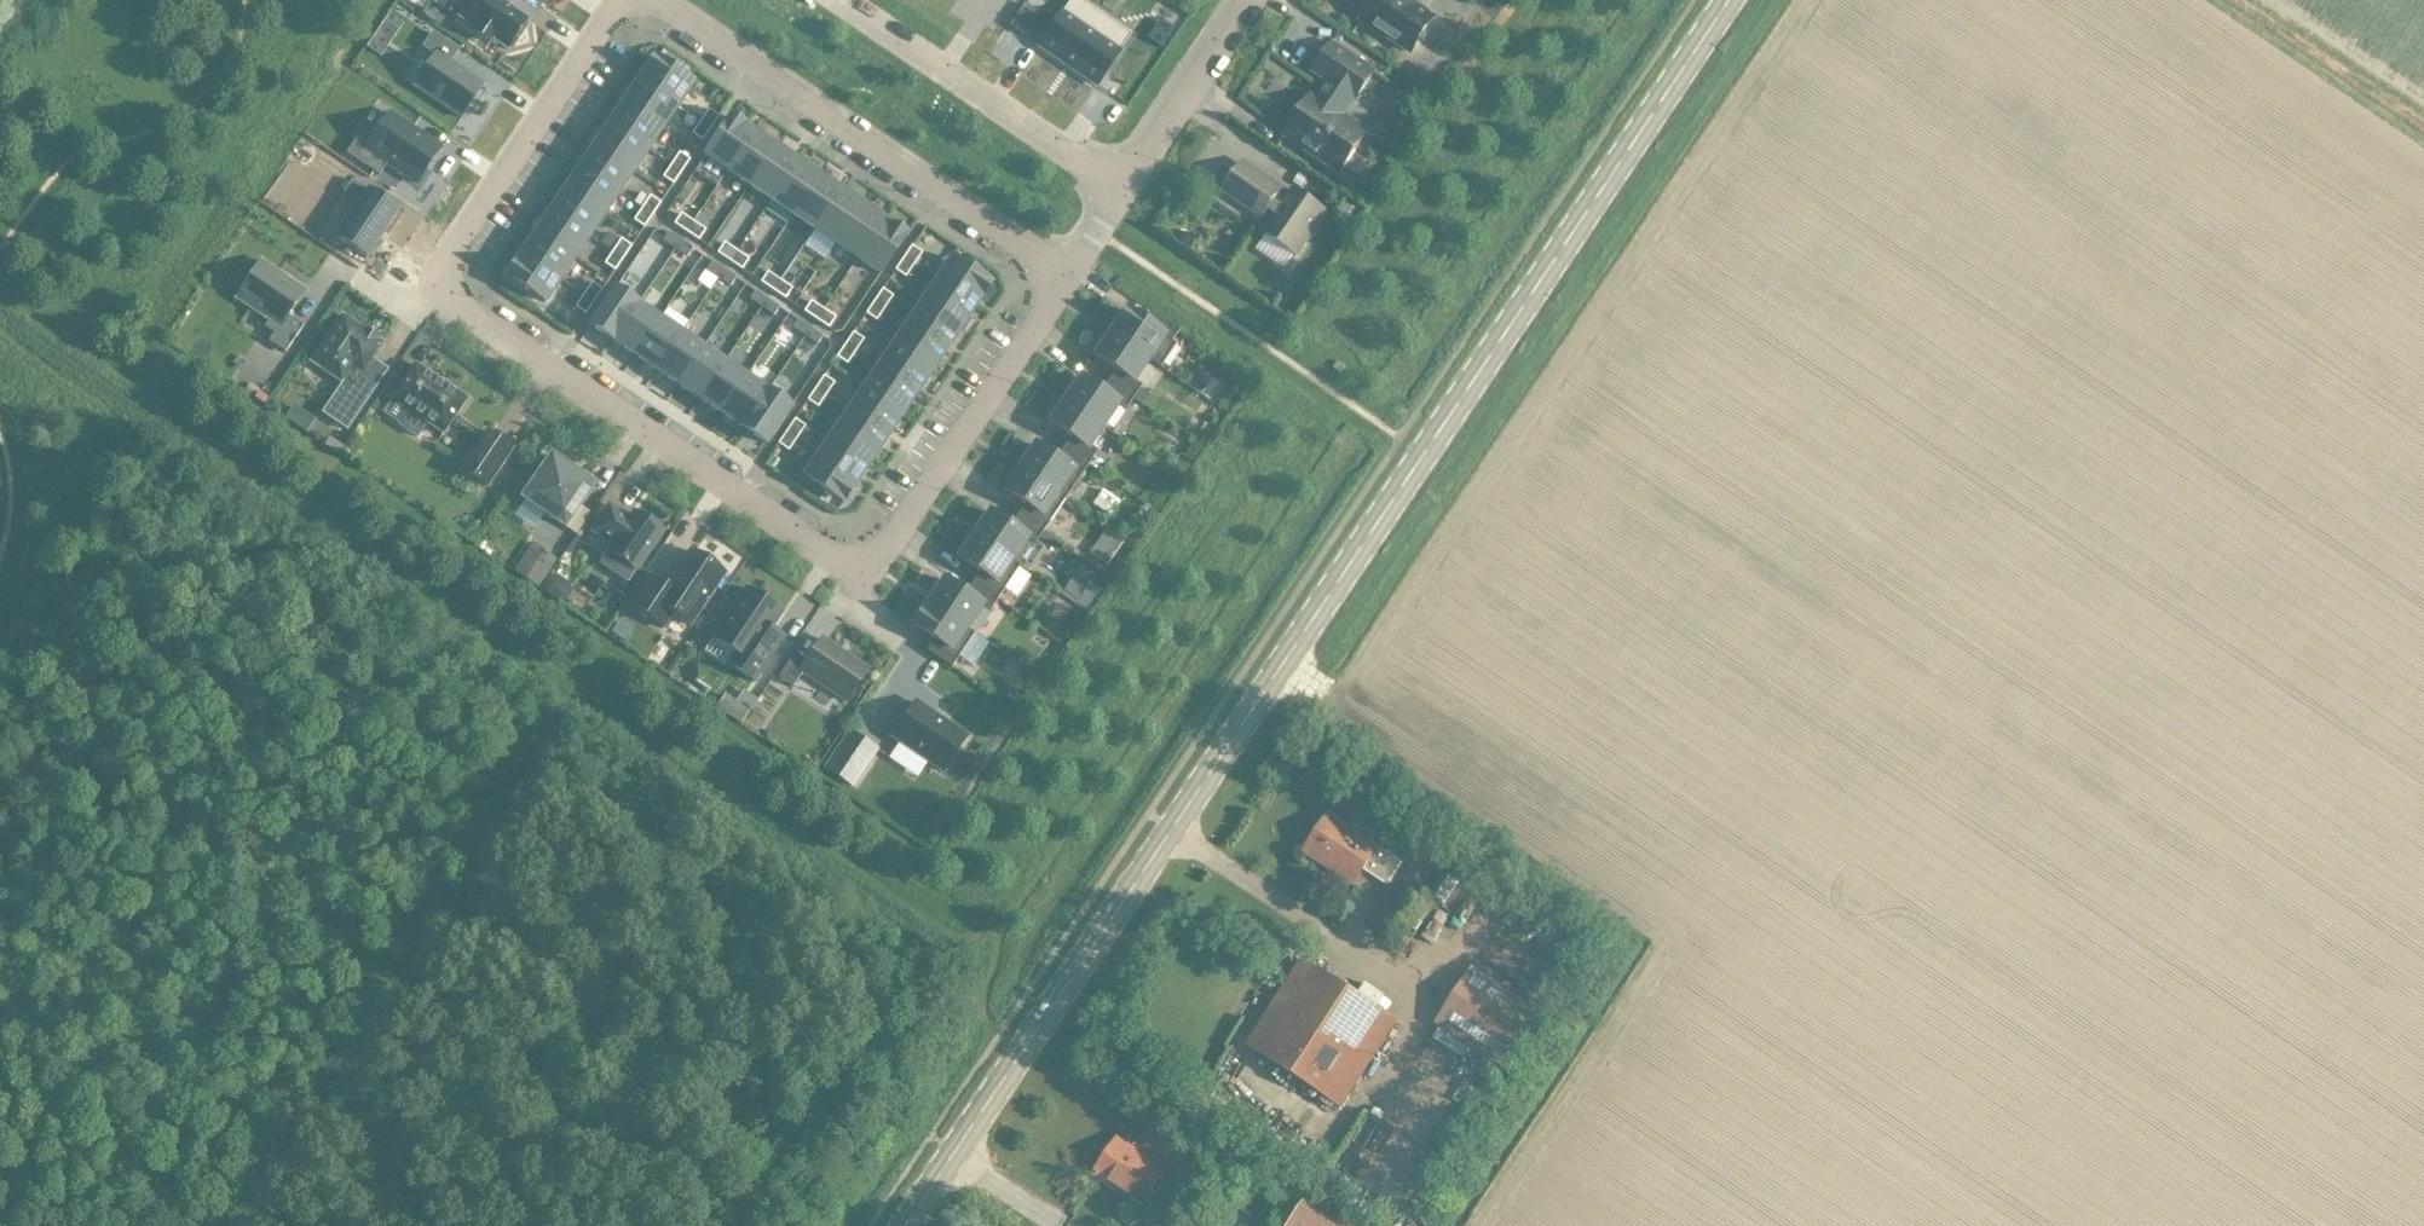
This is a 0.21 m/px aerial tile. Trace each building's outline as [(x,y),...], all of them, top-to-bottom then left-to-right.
[(501,0),(468,0),(457,17),(474,29),(471,33),(487,43),(490,40),(505,50),(513,37),(517,39),(526,25),(523,23),(525,19),(506,6),(499,2),(501,0)] [(1410,53),(1433,18),(1410,3),(1413,0),(1372,0),(1359,19),(1410,53)] [(1020,35),(1034,14),(1021,5),(1007,26),(1020,35)] [(1117,51),(1060,12),(1037,47),(1094,85),(1117,51)] [(382,21),(375,31),(389,41),(396,31),(382,21)] [(433,55),(412,86),(459,118),(481,85),(448,63),(456,50),(430,33),(421,47),(433,55)] [(1338,172),(1364,134),(1341,118),(1372,72),(1330,44),(1311,71),(1325,81),(1303,114),(1299,112),(1283,135),(1338,172)] [(636,81),(675,106),(690,84),(653,59),(651,58),(636,81)] [(1398,73),(1391,84),(1409,97),(1417,85),(1398,73)] [(675,106),(636,81),(621,102),(660,128),(675,106)] [(1373,85),(1366,94),(1385,107),(1391,97),(1373,85)] [(660,128),(621,102),(607,124),(645,150),(660,128)] [(708,129),(716,117),(706,110),(698,122),(708,129)] [(387,114),(365,146),(363,148),(371,154),(363,166),(377,175),(385,163),(415,183),(438,148),(387,114)] [(725,171),(751,132),(728,117),(727,119),(728,119),(703,156),(725,171)] [(689,134),(700,141),(708,129),(698,122),(689,134)] [(645,150),(607,124),(592,145),(631,171),(645,150)] [(747,186),(773,147),(751,132),(725,171),(747,186)] [(631,171),(592,145),(578,167),(616,193),(631,171)] [(768,200),(794,162),(773,147),(747,186),(768,200)] [(669,165),(679,172),(687,160),(677,153),(669,165)] [(794,162),(768,200),(790,215),(816,176),(794,162)] [(1293,256),(1323,211),(1292,190),(1287,198),(1278,192),(1279,191),(1240,164),(1222,190),(1261,217),(1263,215),(1271,220),(1262,235),(1293,256)] [(660,178),(671,185),(679,172),(669,165),(660,178)] [(616,193),(578,167),(563,189),(602,215),(616,193)] [(1298,172),(1291,183),(1298,187),(1305,177),(1298,172)] [(816,176),(790,215),(812,229),(838,191),(816,176)] [(340,194),(356,205),(333,239),(364,259),(396,212),(349,181),(340,194)] [(602,215),(563,189),(548,210),(587,236),(602,215)] [(838,191),(812,229),(833,244),(859,205),(838,191)] [(648,196),(639,209),(650,216),(658,203),(648,196)] [(1344,202),(1334,216),(1353,228),(1362,214),(1344,202)] [(859,205),(833,244),(855,259),(881,220),(859,205)] [(642,228),(650,216),(639,209),(631,221),(642,228)] [(587,236),(548,210),(534,232),(572,258),(587,236)] [(672,224),(684,233),(691,223),(679,214),(672,224)] [(881,220),(855,259),(878,274),(902,237),(903,237),(904,235),(881,220)] [(701,230),(691,223),(684,233),(696,241),(703,231),(701,230)] [(572,258),(534,232),(519,254),(558,280),(572,258)] [(673,249),(678,241),(666,233),(661,241),(673,249)] [(618,240),(610,252),(621,259),(629,247),(618,240)] [(690,250),(678,241),(673,249),(685,257),(690,250)] [(715,254),(727,262),(734,252),(722,243),(715,254)] [(901,259),(911,266),(919,253),(909,246),(901,259)] [(612,271),(621,259),(610,252),(602,264),(612,271)] [(727,262),(739,270),(746,260),(734,252),(727,262)] [(558,280),(519,254),(504,277),(505,278),(506,278),(543,302),(558,280)] [(901,259),(893,271),(903,278),(911,266),(901,259)] [(934,281),(973,307),(988,284),(987,283),(986,284),(949,259),(934,281)] [(266,342),(283,353),(301,326),(286,316),(303,291),(259,261),(234,298),(267,321),(262,328),(272,334),(266,342)] [(722,270),(710,262),(704,270),(716,278),(722,270)] [(716,278),(728,287),(734,279),(722,270),(716,278)] [(765,273),(758,283),(770,291),(777,281),(765,273)] [(770,291),(783,299),(789,289),(777,281),(770,291)] [(973,307),(934,281),(920,303),(958,329),(973,307)] [(591,302),(600,290),(589,283),(581,295),(591,302)] [(588,326),(611,341),(637,303),(614,287),(588,326)] [(890,297),(880,290),(872,302),(882,309),(890,297)] [(747,300),(759,308),(765,300),(753,292),(747,300)] [(591,302),(581,295),(573,308),(583,315),(591,302)] [(777,308),(765,300),(759,308),(771,316),(777,308)] [(814,320),(821,310),(809,302),(802,312),(814,320)] [(872,302),(863,314),(874,321),(882,309),(872,302)] [(632,356),(658,317),(637,303),(611,341),(632,356)] [(920,303),(905,325),(944,351),(958,329),(920,303)] [(833,318),(821,310),(814,320),(826,328),(833,318)] [(1107,333),(1146,359),(1158,367),(1173,345),(1169,342),(1177,330),(1152,314),(1144,325),(1124,312),(1124,311),(1123,310),(1107,333)] [(340,315),(308,362),(340,384),(320,413),(345,430),(385,370),(370,360),(381,343),(340,315)] [(654,370),(680,332),(658,317),(632,356),(654,370)] [(791,329),(803,337),(808,329),(796,321),(791,329)] [(944,351),(905,325),(890,346),(929,372),(944,351)] [(808,329),(803,337),(815,345),(820,337),(808,329)] [(676,385),(702,346),(680,332),(654,370),(676,385)] [(842,345),(853,352),(861,340),(851,333),(842,345)] [(1106,381),(1131,398),(1139,386),(1131,381),(1146,359),(1107,333),(1092,356),(1093,357),(1094,357),(1113,370),(1106,381)] [(853,352),(842,345),(834,358),(844,365),(853,352)] [(676,385),(697,399),(723,361),(702,346),(676,385)] [(929,372),(890,346),(876,368),(914,394),(929,372)] [(719,414),(745,375),(723,361),(697,399),(719,414)] [(406,411),(397,425),(415,437),(424,423),(441,435),(464,400),(412,365),(389,400),(406,411)] [(876,368),(861,390),(900,416),(914,394),(876,368)] [(719,414),(741,429),(767,390),(745,375),(719,414)] [(832,383),(821,376),(813,389),(824,396),(832,383)] [(1062,400),(1100,426),(1115,404),(1123,409),(1131,398),(1106,381),(1098,392),(1079,379),(1077,377),(1062,400)] [(813,389),(805,401),(815,408),(824,396),(813,389)] [(790,406),(767,390),(741,429),(764,444),(790,406)] [(861,390),(847,411),(885,437),(900,416),(861,390)] [(1100,426),(1062,400),(1046,423),(1048,424),(1068,437),(1060,448),(1085,465),(1091,456),(1093,454),(1085,448),(1100,426)] [(885,437),(847,411),(832,433),(871,459),(885,437)] [(792,420),(784,432),(794,439),(802,427),(792,420)] [(484,431),(458,470),(484,487),(511,448),(484,431)] [(794,439),(784,432),(776,444),(786,451),(794,439)] [(871,459),(832,433),(817,455),(856,481),(871,459)] [(327,437),(322,445),(336,455),(341,447),(327,437)] [(1016,468),(1063,499),(1085,465),(1060,448),(1053,460),(1033,446),(1032,445),(1016,468)] [(856,481),(817,455),(802,477),(839,502),(841,503),(856,481)] [(1091,456),(1085,465),(1096,472),(1102,463),(1091,456)] [(591,485),(549,457),(520,499),(562,527),(591,485)] [(1063,499),(1016,468),(1001,491),(1003,492),(1003,491),(1022,505),(1015,516),(1040,533),(1063,499)] [(633,513),(628,520),(624,518),(621,515),(607,506),(590,531),(611,545),(607,552),(633,570),(659,531),(633,513)] [(971,535),(1009,561),(1024,539),(1032,544),(1040,533),(1015,516),(1007,527),(988,514),(988,513),(986,512),(971,535)] [(1009,561),(971,535),(955,558),(957,559),(977,572),(970,583),(995,600),(1017,566),(1009,561)] [(721,573),(689,551),(664,588),(646,576),(626,606),(660,629),(670,614),(686,625),(698,608),(700,610),(712,592),(709,590),(721,573)] [(522,554),(510,571),(535,588),(547,571),(522,554)] [(1078,565),(1069,579),(1083,588),(1087,583),(1092,575),(1078,565)] [(547,577),(542,584),(544,592),(556,600),(564,599),(569,592),(568,584),(554,575),(547,577)] [(995,600),(970,583),(962,594),(942,581),(943,581),(941,579),(926,602),(964,628),(979,606),(987,611),(995,600)] [(782,639),(768,629),(779,612),(745,589),(711,639),(732,653),(725,664),(752,682),(782,639)] [(964,628),(926,602),(910,625),(912,627),(912,626),(932,639),(924,651),(949,668),(972,634),(964,628)] [(617,620),(609,633),(621,641),(630,628),(617,620)] [(792,654),(776,678),(790,687),(800,673),(844,702),(865,670),(819,639),(804,662),(792,654)] [(913,702),(889,737),(941,772),(964,737),(913,702)] [(851,788),(876,750),(846,729),(821,768),(851,788)] [(1385,886),(1400,864),(1375,848),(1376,847),(1326,815),(1301,852),(1351,885),(1361,870),(1385,886)] [(1338,1106),(1393,1022),(1299,961),(1244,1045),(1338,1106)] [(1506,1072),(1543,1015),(1470,968),(1433,1024),(1506,1072)] [(1140,1208),(1164,1172),(1180,1182),(1200,1153),(1153,1123),(1141,1141),(1122,1128),(1091,1176),(1140,1208)] [(1303,1203),(1288,1225),(1338,1225),(1303,1203)]
